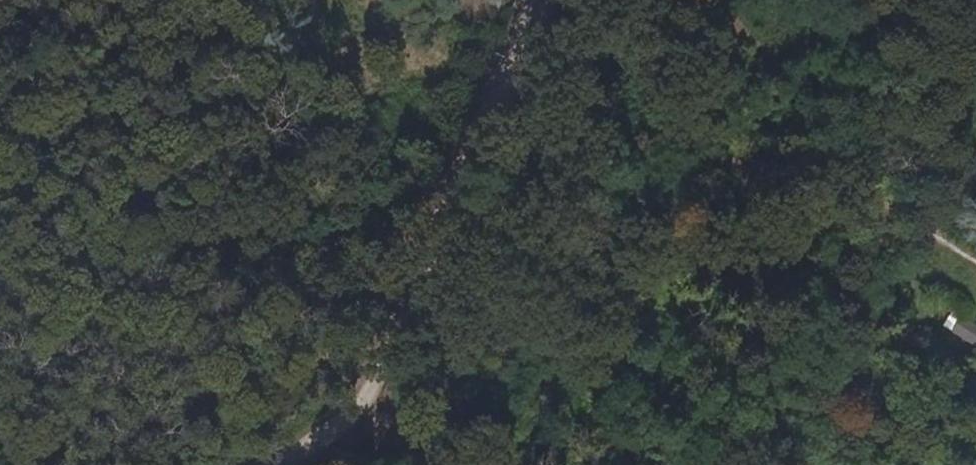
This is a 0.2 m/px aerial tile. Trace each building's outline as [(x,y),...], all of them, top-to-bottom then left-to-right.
[(307,24),(365,53),(387,11),(365,0),(319,0),(307,24)] [(951,333),(975,344),(975,324),(957,317),(951,333)]
